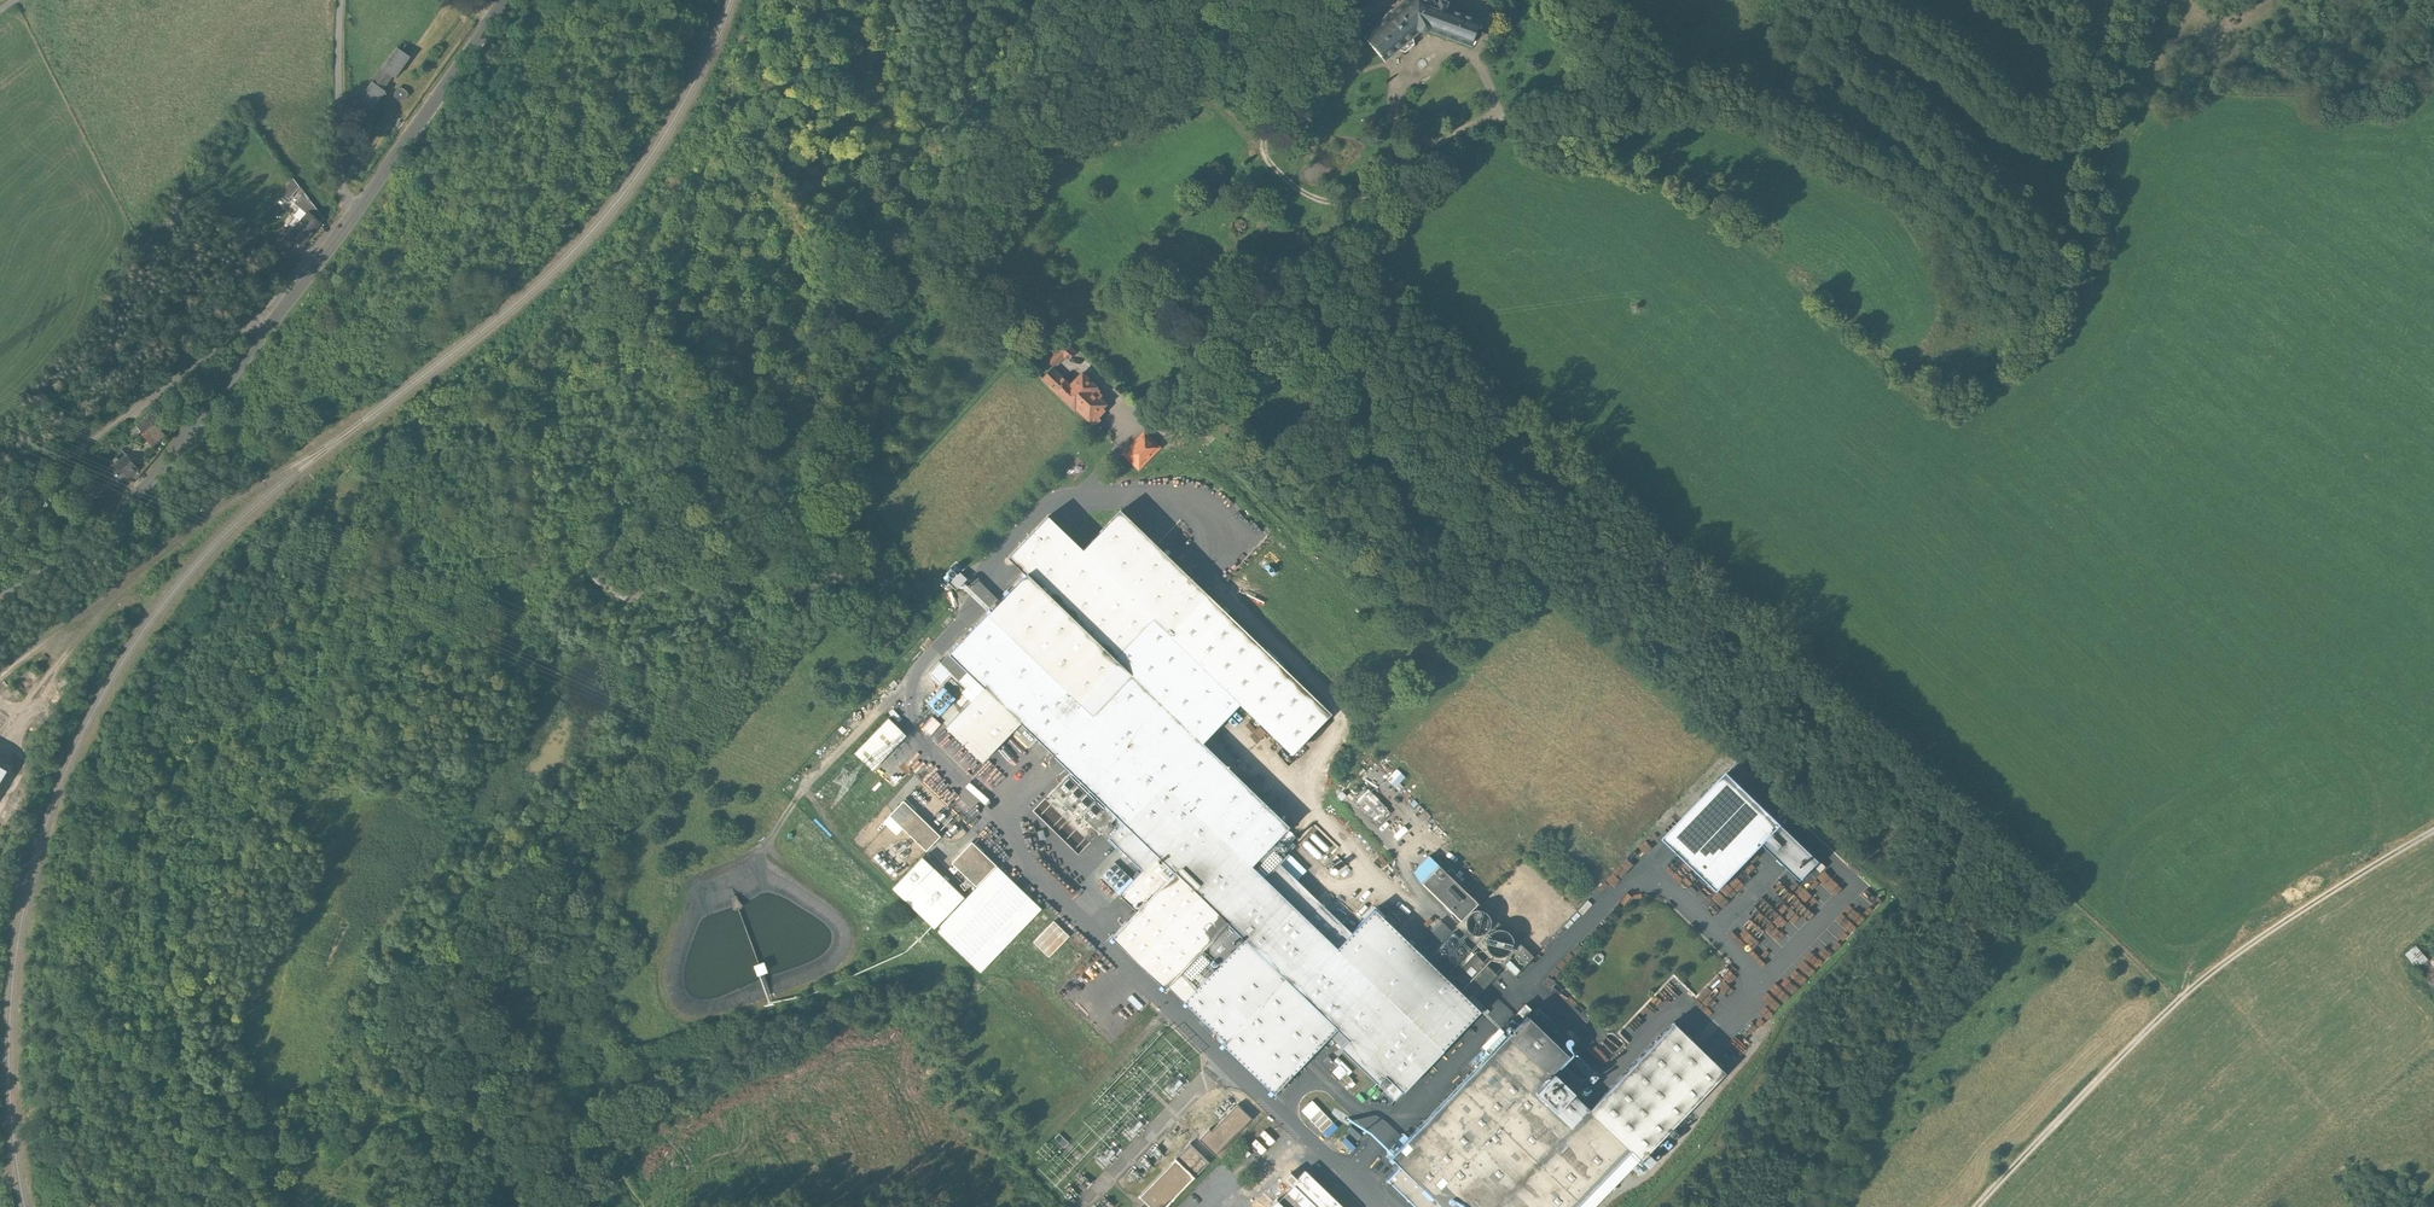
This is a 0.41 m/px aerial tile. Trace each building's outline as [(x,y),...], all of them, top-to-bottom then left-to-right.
[(1472,23),(1442,11),(1444,4),(1435,0),(1396,0),(1353,40),(1374,65),(1390,52),(1400,55),(1409,46),(1407,37),(1413,37),(1418,34),(1462,50),(1472,23)] [(382,91),(389,80),(406,55),(391,46),(373,73),(381,79),(375,88),(371,85),(357,106),(373,116),(387,95),(382,91)] [(291,198),(302,184),(294,177),(282,191),(291,198)] [(303,197),(295,205),(305,216),(287,233),(303,249),(329,225),(303,197)] [(1078,354),(1066,343),(1047,362),(1053,367),(1041,380),(1075,411),(1076,409),(1096,428),(1102,421),(1098,417),(1106,408),(1092,395),(1099,388),(1082,371),(1071,383),(1056,369),(1068,357),(1072,360),(1078,354)] [(1161,450),(1147,435),(1124,456),(1139,471),(1161,450)] [(120,471),(94,492),(109,510),(134,489),(120,471)] [(1069,535),(1051,517),(1008,561),(1023,575),(939,661),(975,695),(945,726),(982,762),(992,752),(1003,741),(1010,733),(1027,749),(1037,738),(1047,747),(1063,763),(1119,816),(1104,832),(1140,867),(1117,890),(1138,910),(1111,937),(1274,1092),(1306,1059),(1337,1026),(1349,1038),(1338,1048),(1393,1100),(1444,1047),(1482,1008),(1375,906),(1363,919),(1356,912),(1346,922),(1271,851),(1294,828),(1232,769),(1239,762),(1212,736),(1241,706),(1291,754),(1332,712),(1124,513),(1087,552),(1069,535)] [(942,574),(944,577),(947,578),(949,578),(952,578),(955,577),(957,574),(958,571),(958,567),(956,564),(953,561),(950,560),(946,561),(943,563),(941,567),(941,570),(942,574)] [(945,684),(928,701),(939,713),(956,696),(945,684)] [(854,754),(873,771),(906,737),(887,719),(854,754)] [(1726,763),(1653,840),(1668,855),(1708,891),(1781,814),(1726,763)] [(1397,786),(1409,775),(1400,766),(1388,777),(1397,786)] [(1349,801),(1353,796),(1342,786),(1337,791),(1349,801)] [(1360,797),(1383,822),(1394,812),(1370,787),(1360,797)] [(898,790),(886,804),(889,807),(887,809),(892,813),(906,798),(898,790)] [(930,853),(945,837),(917,812),(920,809),(909,799),(886,824),(899,836),(905,830),(930,853)] [(1406,845),(1417,835),(1398,815),(1387,826),(1406,845)] [(1310,837),(1306,842),(1323,859),(1336,845),(1315,825),(1307,834),(1310,837)] [(1046,911),(975,843),(956,863),(979,886),(965,901),(920,858),(893,887),(985,975),(1007,953),(1046,911)] [(1431,857),(1415,873),(1440,901),(1460,918),(1480,898),(1431,857)] [(1525,864),(1519,871),(1533,884),(1539,877),(1525,864)] [(1535,954),(1480,898),(1460,918),(1515,974),(1535,954)] [(1478,994),(1482,990),(1499,972),(1443,919),(1422,941),(1478,994)] [(1052,922),(1033,944),(1048,958),(1068,936),(1052,922)] [(2433,989),(2433,972),(2433,954),(2428,960),(2415,946),(2404,955),(2433,989)] [(1708,985),(1701,995),(1706,998),(1713,988),(1708,985)] [(1529,1010),(1507,1033),(1551,1075),(1573,1052),(1529,1010)] [(1392,1154),(1402,1163),(1449,1206),(1597,1206),(1723,1074),(1702,1054),(1672,1025),(1590,1111),(1551,1075),(1507,1033),(1392,1154)] [(1330,1055),(1324,1061),(1351,1087),(1357,1081),(1330,1055)] [(1252,1120),(1237,1105),(1213,1129),(1211,1127),(1198,1140),(1215,1157),(1252,1120)] [(1188,1145),(1136,1197),(1142,1204),(1139,1206),(1168,1206),(1209,1166),(1188,1145)] [(1275,1176),(1286,1188),(1306,1168),(1295,1157),(1275,1176)] [(1387,1179),(1416,1206),(1449,1206),(1402,1163),(1387,1179)] [(1305,1170),(1270,1206),(1344,1206),(1305,1170)]
